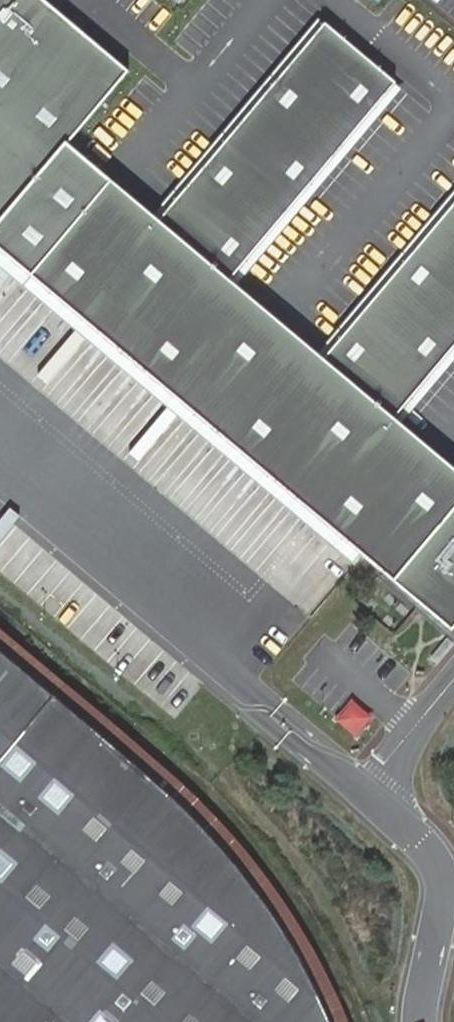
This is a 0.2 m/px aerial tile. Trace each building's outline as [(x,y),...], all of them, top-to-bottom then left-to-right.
[(44,0),(0,0),(0,220),(64,145),(127,69),(44,0)] [(312,27),(155,222),(228,280),(385,85),(312,27)] [(64,145),(0,220),(0,253),(393,582),(453,510),(453,472),(64,145)] [(319,361),(392,420),(453,343),(453,193),(319,361)] [(393,582),(452,632),(453,629),(453,510),(393,582)] [(40,549),(0,515),(0,560),(17,575),(40,549)] [(0,652),(0,1021),(329,1021),(311,985),(293,952),(268,910),(240,872),(210,838),(155,784),(54,697),(0,652)] [(352,739),(370,717),(347,699),(329,721),(352,739)]
